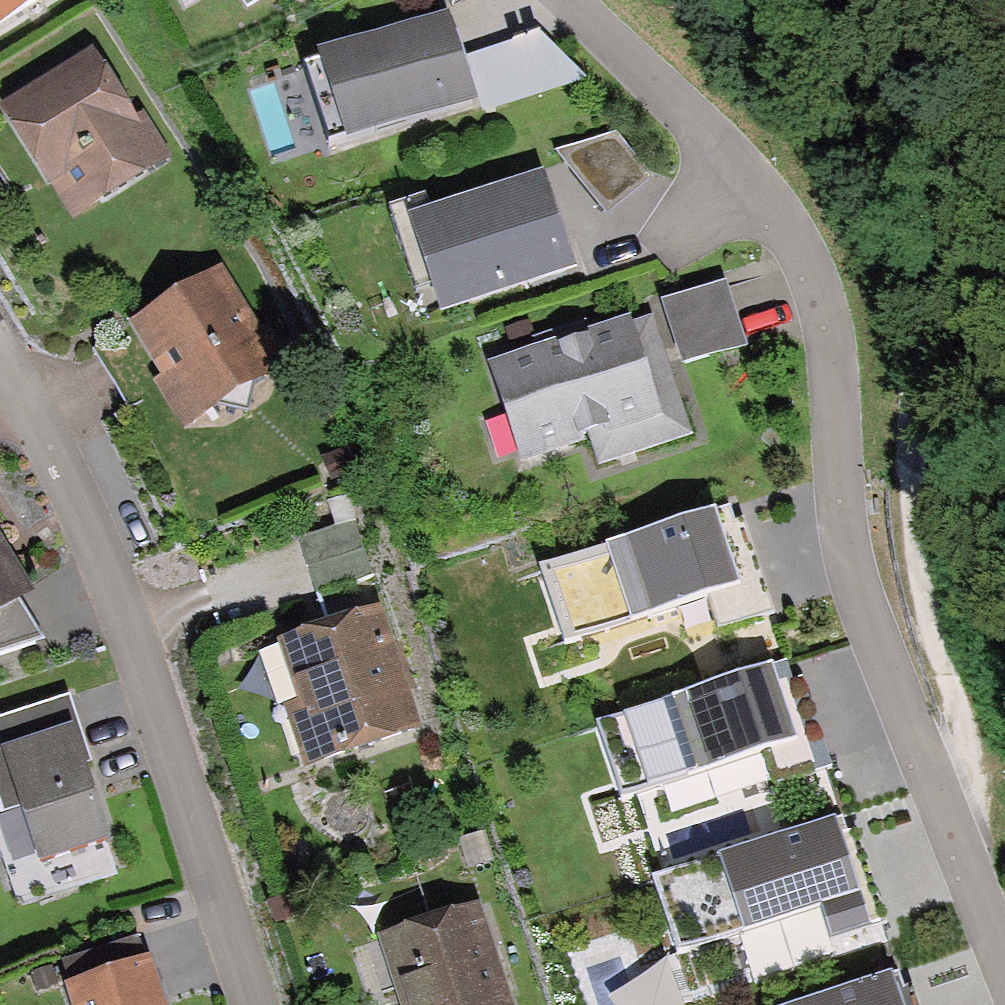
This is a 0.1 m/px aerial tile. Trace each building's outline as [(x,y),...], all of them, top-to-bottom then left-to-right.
[(50,0),(0,0),(0,29),(50,0)] [(437,27),(305,74),(327,134),(459,88),(437,27)] [(529,35),(464,56),(483,102),(568,73),(529,35)] [(0,108),(0,119),(58,213),(152,155),(89,53),(0,108)] [(606,136),(551,151),(595,206),(644,172),(606,136)] [(535,174),(405,214),(431,301),(561,261),(535,174)] [(211,266),(118,325),(180,422),(273,363),(211,266)] [(720,286),(658,305),(675,363),(738,344),(720,286)] [(636,309),(478,359),(510,458),(580,436),(588,459),(675,431),(636,309)] [(731,507),(539,568),(564,647),(707,601),(718,633),(775,614),(745,520),(736,523),(731,507)] [(36,594),(0,536),(0,617),(36,594)] [(383,607),(277,641),(296,702),(283,706),(303,769),(423,730),(383,607)] [(773,667),(595,725),(621,803),(798,744),(773,667)] [(0,719),(0,809),(5,807),(22,856),(97,832),(54,702),(0,719)] [(834,827),(672,880),(696,953),(858,899),(834,827)] [(371,941),(391,1004),(500,1004),(469,910),(371,941)] [(58,986),(64,1004),(159,1004),(143,958),(58,986)] [(824,1004),(894,1004),(887,984),(824,1004)]
